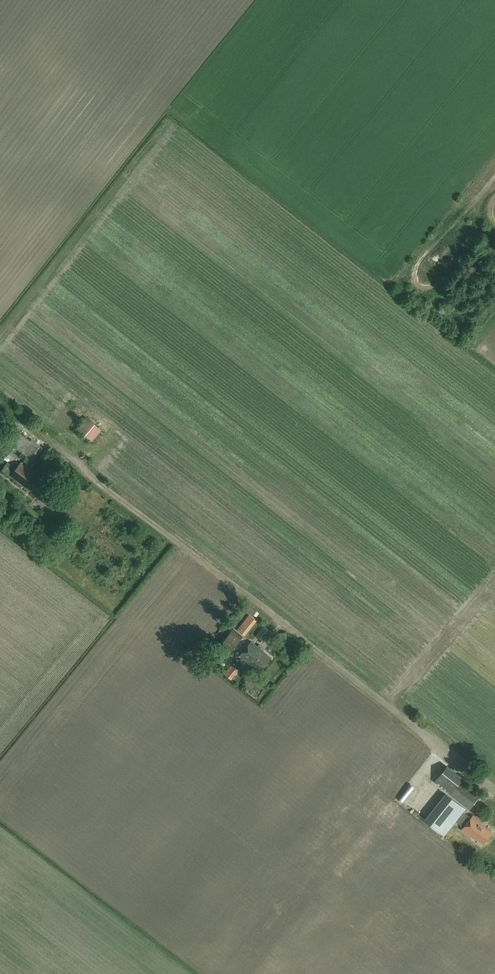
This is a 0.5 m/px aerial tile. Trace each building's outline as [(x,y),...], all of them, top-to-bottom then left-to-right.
[(90,414),(79,426),(92,438),(103,426),(90,414)] [(40,435),(37,439),(45,444),(48,440),(40,435)] [(31,440),(31,441),(19,456),(24,460),(28,454),(35,459),(43,449),(31,440)] [(10,476),(28,489),(53,509),(64,496),(21,462),(10,476)] [(2,469),(10,476),(16,469),(7,463),(2,469)] [(238,629),(244,634),(256,620),(249,615),(238,629)] [(256,636),(263,641),(270,632),(263,627),(256,636)] [(233,629),(221,644),(231,651),(243,636),(233,629)] [(240,656),(260,671),(271,657),(251,642),(240,656)] [(232,664),(224,674),(231,679),(239,670),(232,664)] [(447,766),(435,781),(469,809),(479,797),(460,782),(462,779),(447,766)] [(461,812),(464,809),(446,795),(425,821),(443,835),(454,822),(461,812)] [(474,815),(462,830),(475,840),(477,838),(483,843),(491,832),(485,827),(485,826),(480,822),(481,821),(474,815)]
